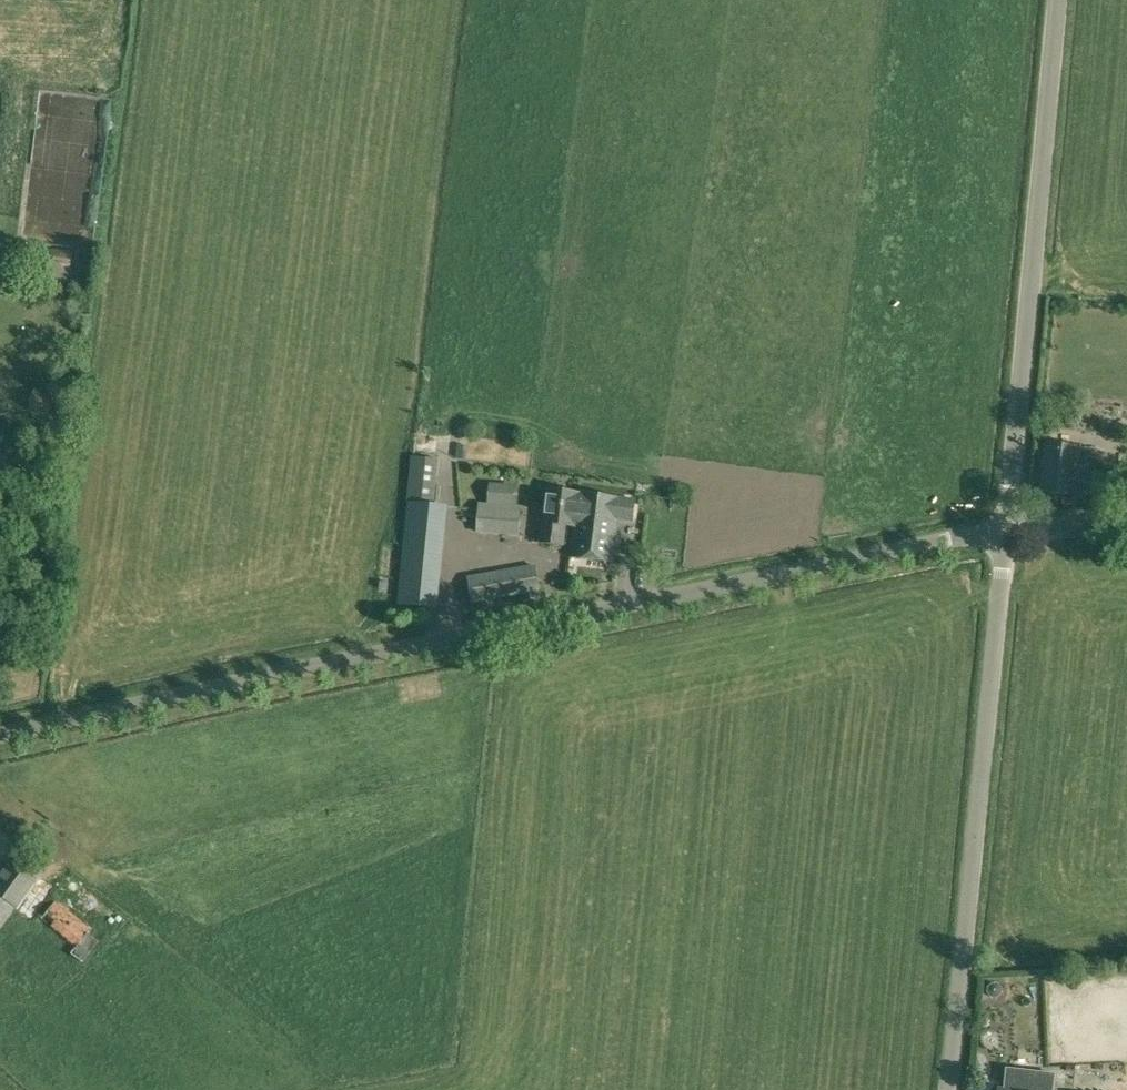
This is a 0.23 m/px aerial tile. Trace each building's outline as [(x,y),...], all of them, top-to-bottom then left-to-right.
[(73,271),(75,251),(53,248),(50,268),(73,271)] [(54,397),(35,391),(30,408),(49,414),(54,397)] [(1042,492),(1094,497),(1098,450),(1046,445),(1042,492)] [(448,506),(435,505),(440,460),(433,460),(412,457),(407,502),(406,502),(396,603),(438,609),(448,506)] [(565,522),(573,523),(574,523),(577,492),(547,489),(541,542),(563,545),(565,522)] [(633,520),(635,498),(577,492),(574,523),(573,523),(570,556),(612,561),(617,518),(633,520)] [(519,535),(520,506),(482,503),(480,532),(519,535)] [(540,590),(538,581),(535,564),(466,577),(470,603),(540,590)] [(16,905),(19,907),(40,876),(12,857),(0,875),(0,895),(16,905)] [(16,905),(0,895),(0,927),(16,905)] [(99,941),(88,931),(91,928),(56,901),(42,919),(76,946),(70,954),(83,963),(99,941)] [(1052,1089),(1053,1075),(1036,1073),(1034,1089),(1052,1089)]
